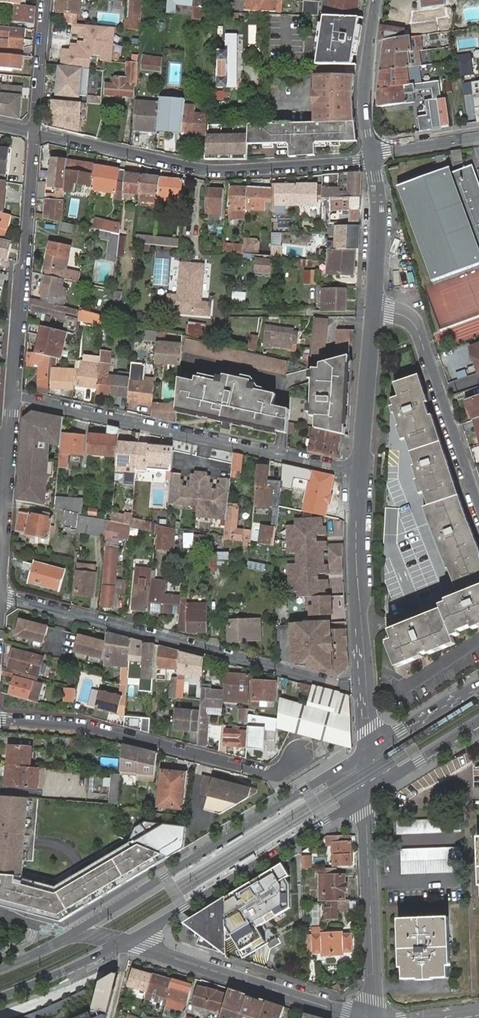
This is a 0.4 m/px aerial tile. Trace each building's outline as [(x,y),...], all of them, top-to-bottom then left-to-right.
[(59,12),(80,14),(81,0),(60,0),(59,12)] [(142,0),(129,0),(129,1),(132,1),(131,20),(127,20),(126,29),(140,30),(142,0)] [(246,0),(245,11),(276,12),(277,2),(246,0)] [(319,1),(304,0),(303,0),(302,15),(318,16),(319,1)] [(342,12),(338,12),(338,16),(359,17),(360,0),(342,0),(342,12)] [(424,9),(433,7),(434,16),(447,14),(445,0),(422,0),(424,9)] [(35,23),(36,7),(20,5),(15,5),(14,22),(35,23)] [(200,20),(201,6),(193,6),(192,19),(200,20)] [(107,19),(106,27),(118,28),(119,20),(107,19)] [(404,30),(382,26),(380,40),(386,40),(403,38),(404,30)] [(25,29),(0,27),(0,37),(12,38),(11,41),(4,40),(4,47),(11,48),(11,47),(24,48),(25,29)] [(61,41),(60,48),(61,48),(61,55),(82,57),(84,36),(63,34),(62,41),(61,41)] [(403,38),(386,40),(383,55),(408,52),(413,52),(415,51),(423,50),(421,35),(411,37),(403,38)] [(356,64),(359,49),(337,48),(334,64),(356,64)] [(218,51),(218,88),(228,88),(228,51),(218,51)] [(416,66),(415,51),(413,52),(408,52),(410,67),(414,66),(416,66)] [(408,52),(383,55),(381,71),(410,67),(408,52)] [(23,57),(0,55),(0,69),(22,70),(23,57)] [(144,56),(143,69),(161,71),(162,58),(144,56)] [(135,64),(128,63),(127,78),(116,77),(115,84),(106,83),(105,95),(134,97),(135,86),(137,86),(139,64),(135,64)] [(410,67),(381,71),(379,89),(409,85),(409,82),(414,82),(416,79),(414,66),(410,67)] [(79,95),(81,79),(82,69),(60,67),(57,96),(79,97),(79,95)] [(355,75),(314,76),(315,92),(353,91),(355,75)] [(409,85),(379,89),(378,107),(415,102),(414,94),(416,91),(432,89),(434,99),(429,100),(431,118),(423,119),(425,130),(441,127),(438,99),(442,98),(439,81),(409,85)] [(23,88),(2,86),(2,85),(0,85),(0,115),(21,119),(23,88)] [(212,91),(212,100),(228,100),(228,92),(212,91)] [(353,91),(315,92),(315,123),(322,123),(331,123),(355,122),(353,91)] [(87,103),(101,105),(101,97),(95,97),(88,96),(87,103)] [(450,126),(446,98),(442,98),(438,99),(441,127),(450,126)] [(133,131),(158,133),(158,130),(160,104),(135,102),(134,120),(133,131)] [(55,103),(53,126),(74,128),(75,111),(79,111),(80,105),(55,103)] [(163,133),(183,135),(185,113),(185,105),(182,104),(182,109),(165,107),(163,133)] [(185,113),(183,135),(205,137),(208,116),(195,114),(195,113),(191,113),(191,116),(188,116),(189,113),(185,113)] [(87,119),(84,132),(96,134),(99,122),(87,119)] [(358,144),(359,143),(359,140),(355,122),(331,123),(331,145),(358,144)] [(331,145),(331,123),(322,123),(315,123),(288,124),(288,147),(288,157),(316,155),(316,149),(320,145),(331,145)] [(267,125),(266,125),(265,125),(249,126),(247,149),(288,147),(288,124),(269,125),(267,125)] [(0,150),(0,180),(6,181),(11,152),(0,150)] [(461,150),(452,151),(453,161),(463,159),(461,150)] [(66,190),(68,162),(52,160),(50,184),(55,185),(55,188),(61,189),(61,192),(58,192),(58,196),(48,195),(47,200),(65,202),(66,190)] [(94,185),(96,166),(68,162),(66,190),(76,191),(78,183),(94,185)] [(433,282),(478,265),(478,182),(473,165),(450,173),(448,169),(451,168),(450,167),(398,186),(398,187),(400,186),(404,197),(403,198),(403,199),(405,199),(409,209),(407,209),(408,210),(409,210),(413,221),(412,221),(412,223),(413,222),(417,232),(416,233),(416,234),(418,234),(421,243),(420,244),(420,245),(422,245),(426,256),(425,257),(425,258),(426,258),(430,268),(429,269),(430,270),(431,270),(435,280),(432,281),(433,282)] [(117,190),(124,192),(126,175),(127,171),(120,170),(120,169),(96,166),(94,185),(93,189),(94,189),(116,192),(117,190)] [(331,175),(323,175),(323,186),(322,200),(330,200),(338,199),(361,198),(362,172),(340,174),(339,189),(329,190),(331,175)] [(126,175),(124,192),(141,194),(141,192),(142,177),(126,175)] [(161,178),(142,177),(141,192),(143,192),(142,198),(152,199),(152,203),(158,203),(161,178)] [(183,181),(161,178),(158,203),(173,205),(174,199),(181,200),(183,181)] [(298,186),(272,186),(272,189),(272,190),(272,205),(276,205),(276,212),(286,213),(287,206),(298,206),(298,186)] [(323,186),(298,186),(298,206),(322,206),(322,200),(323,186)] [(246,210),(247,188),(230,187),(229,212),(246,213),(246,210)] [(272,189),(247,188),(246,210),(266,211),(266,199),(272,200),(272,190),(272,189)] [(224,190),(207,189),(206,215),(223,215),(224,190)] [(338,212),(360,210),(361,198),(338,199),(338,212)] [(46,216),(37,214),(37,217),(63,223),(65,202),(47,200),(46,216)] [(322,200),(322,206),(322,214),(330,214),(330,200),(322,200)] [(6,230),(10,215),(2,213),(0,213),(0,229),(6,230)] [(359,249),(360,226),(341,226),(340,246),(336,246),(336,249),(353,249),(359,249)] [(235,239),(224,238),(224,252),(237,253),(238,241),(235,239)] [(7,259),(11,241),(0,239),(0,257),(7,259)] [(256,241),(244,240),(244,248),(244,249),(244,253),(258,255),(259,244),(256,241)] [(45,274),(64,278),(80,281),(82,272),(67,269),(72,247),(52,242),(45,274)] [(273,247),(273,256),(278,257),(280,257),(281,248),(273,247)] [(353,249),(336,249),(333,249),(333,252),(328,252),(328,256),(332,256),(331,270),(327,270),(327,273),(351,275),(353,249)] [(254,256),(253,273),(269,274),(270,257),(254,256)] [(183,258),(181,283),(184,283),(185,271),(192,271),(193,259),(183,258)] [(184,283),(181,283),(180,297),(171,297),(170,308),(179,309),(179,315),(210,317),(212,305),(202,304),(205,260),(193,259),(192,271),(185,271),(184,283)] [(316,285),(318,270),(303,269),(302,284),(316,285)] [(62,290),(64,278),(45,274),(40,294),(66,300),(68,292),(62,290)] [(331,278),(318,276),(318,284),(330,285),(331,278)] [(322,310),(347,310),(347,290),(322,289),(322,310)] [(232,290),(231,301),(245,302),(246,292),(232,290)] [(80,310),(63,306),(63,307),(35,300),(32,310),(47,314),(46,319),(54,321),(56,316),(70,319),(67,332),(69,333),(76,335),(80,321),(80,310)] [(327,320),(315,318),(309,357),(322,359),(327,320)] [(36,354),(51,358),(61,361),(69,333),(67,332),(44,327),(36,354)] [(192,339),(201,341),(206,342),(206,328),(191,327),(190,338),(192,339)] [(267,327),(265,340),(269,340),(269,338),(273,338),(273,337),(291,340),(293,330),(267,327)] [(255,350),(258,337),(251,335),(248,348),(255,350)] [(337,356),(350,357),(351,337),(338,336),(337,356)] [(184,350),(200,354),(201,341),(192,339),(190,338),(187,338),(184,350)] [(201,341),(200,354),(281,374),(285,361),(206,342),(201,341)] [(156,365),(181,366),(183,345),(157,343),(156,365)] [(471,348),(478,371),(478,345),(471,348)] [(98,389),(98,394),(112,395),(113,379),(108,378),(109,354),(100,353),(100,363),(98,389)] [(39,386),(49,387),(51,358),(36,354),(35,354),(32,363),(36,364),(36,361),(39,362),(41,365),(41,377),(39,377),(39,386)] [(348,400),(350,363),(350,357),(323,367),(322,372),(315,371),(315,375),(314,382),(313,407),(312,414),(312,418),(317,419),(316,430),(320,430),(340,435),(343,436),(345,437),(346,430),(347,419),(341,419),(348,400)] [(75,387),(98,389),(100,363),(80,362),(79,370),(76,370),(75,387)] [(75,391),(75,387),(76,370),(76,365),(71,363),(71,365),(70,370),(53,369),(51,389),(75,391)] [(197,390),(195,412),(199,413),(220,417),(233,420),(254,425),(260,426),(263,412),(258,411),(259,408),(272,411),(274,407),(276,396),(251,389),(253,382),(225,376),(224,380),(223,383),(212,381),(201,378),(198,378),(197,390)] [(425,390),(420,376),(395,384),(399,397),(393,399),(395,405),(391,407),(394,414),(396,413),(399,425),(398,426),(402,440),(407,439),(415,466),(413,466),(418,479),(416,480),(420,494),(456,483),(451,469),(445,472),(443,466),(450,464),(433,416),(431,417),(427,404),(429,403),(427,396),(421,398),(419,392),(425,390)] [(177,407),(195,412),(197,390),(198,378),(197,377),(196,382),(180,378),(178,402),(177,407)] [(129,404),(153,405),(155,382),(151,382),(150,385),(140,384),(140,379),(130,378),(129,404)] [(119,391),(118,403),(127,403),(127,392),(119,391)] [(475,419),(478,418),(478,397),(469,401),(474,420),(475,419)] [(162,406),(159,419),(176,423),(177,411),(177,407),(178,402),(171,407),(162,406)] [(153,405),(152,418),(159,419),(162,406),(153,405)] [(275,429),(289,433),(289,430),(289,423),(289,411),(274,407),(272,411),(259,408),(258,411),(263,412),(260,426),(275,429)] [(32,410),(24,420),(17,502),(52,509),(53,501),(53,497),(57,466),(57,461),(47,460),(49,439),(60,440),(62,417),(32,410)] [(254,428),(254,425),(233,420),(232,423),(254,428)] [(107,436),(90,435),(87,454),(117,457),(118,443),(120,430),(109,427),(107,436)] [(313,439),(312,454),(335,459),(339,460),(340,435),(320,430),(319,440),(313,439)] [(151,436),(140,434),(139,444),(136,467),(141,468),(142,462),(148,462),(147,471),(171,473),(173,447),(150,446),(151,436)] [(62,450),(59,450),(58,458),(57,461),(57,466),(65,467),(67,454),(80,455),(82,437),(63,435),(62,450)] [(129,444),(118,443),(117,457),(115,474),(135,475),(136,467),(139,444),(130,443),(129,444)] [(244,456),(233,454),(232,478),(241,480),(244,456)] [(269,469),(258,468),(255,496),(261,497),(261,507),(272,508),(274,490),(267,489),(269,469)] [(181,474),(171,473),(168,503),(197,507),(196,517),(227,520),(232,478),(220,477),(219,488),(210,487),(211,475),(191,473),(190,486),(180,485),(181,474)] [(304,512),(325,516),(330,484),(310,480),(304,512)] [(456,483),(420,494),(425,507),(461,496),(456,483)] [(287,496),(280,494),(279,507),(286,508),(287,496)] [(461,496),(425,507),(430,523),(448,569),(450,569),(460,595),(447,600),(448,602),(441,605),(443,610),(391,632),(394,640),(389,642),(390,645),(388,645),(398,668),(418,660),(415,653),(422,651),(423,655),(429,653),(430,655),(456,645),(454,638),(462,635),(460,632),(473,627),(474,630),(478,628),(478,546),(470,523),(465,526),(463,521),(466,519),(463,511),(465,510),(461,496)] [(53,501),(52,509),(66,512),(81,515),(82,501),(74,499),(73,504),(53,501)] [(227,520),(226,541),(242,542),(243,532),(237,531),(239,506),(229,505),(227,520)] [(86,515),(96,516),(97,508),(87,507),(86,515)] [(81,515),(66,512),(63,522),(80,526),(80,518),(81,515)] [(20,515),(16,532),(49,539),(52,522),(20,515)] [(109,522),(80,518),(80,526),(79,536),(107,539),(107,535),(109,522)] [(150,532),(153,523),(134,518),(132,527),(150,532)] [(129,525),(109,522),(107,535),(129,537),(129,525)] [(285,530),(287,557),(296,557),(296,562),(322,560),(322,552),(325,552),(325,543),(310,544),(310,547),(308,547),(307,535),(309,535),(310,539),(324,538),(324,530),(320,530),(319,522),(293,524),(294,529),(285,530)] [(153,549),(173,551),(175,527),(155,525),(153,549)] [(254,527),(253,544),(275,546),(277,529),(254,527)] [(211,555),(211,547),(209,547),(209,537),(197,536),(197,555),(211,555)] [(271,547),(253,545),(251,560),(269,562),(271,547)] [(329,546),(330,559),(342,558),(342,556),(343,545),(329,546)] [(107,548),(105,569),(115,571),(117,549),(107,548)] [(228,552),(217,552),(216,568),(228,568),(228,552)] [(331,572),(343,571),(342,558),(330,559),(331,572)] [(322,560),(296,562),(297,567),(288,568),(289,582),(311,580),(310,573),(312,573),(313,577),(326,576),(325,568),(323,568),(322,560)] [(31,573),(28,582),(59,591),(65,572),(34,562),(33,565),(25,563),(22,570),(31,573)] [(88,574),(88,569),(79,568),(75,595),(92,598),(95,575),(88,574)] [(152,571),(137,569),(134,611),(148,612),(151,581),(152,571)] [(105,579),(102,607),(112,608),(114,580),(105,579)] [(311,580),(289,582),(290,595),(299,595),(299,600),(314,598),(328,597),(327,589),(332,589),(331,581),(313,582),(313,585),(311,585),(311,580)] [(151,581),(148,612),(164,613),(164,612),(173,613),(174,598),(165,597),(166,582),(151,581)] [(333,597),(328,597),(314,598),(315,609),(311,610),(312,618),(334,617),(333,597)] [(181,598),(174,598),(173,613),(180,614),(180,610),(181,598)] [(178,632),(209,633),(210,609),(204,609),(204,610),(204,614),(191,614),(191,610),(187,610),(180,610),(180,614),(178,632)] [(20,620),(16,637),(44,644),(48,627),(20,620)] [(230,621),(231,642),(253,641),(253,638),(261,638),(260,623),(252,623),(252,620),(230,621)] [(322,622),(305,624),(305,628),(291,629),(293,663),(308,662),(308,668),(326,667),(326,674),(336,677),(348,664),(346,620),(330,622),(330,629),(323,630),(322,622)] [(131,638),(106,632),(104,666),(121,667),(120,675),(128,675),(129,664),(131,638)] [(78,635),(73,652),(104,660),(105,642),(78,635)] [(131,638),(129,664),(133,664),(132,668),(143,669),(143,677),(153,678),(155,654),(156,645),(145,644),(145,642),(131,638)] [(180,651),(159,646),(157,671),(161,672),(161,668),(175,669),(175,673),(172,673),(171,686),(177,687),(180,651)] [(14,650),(9,667),(31,673),(35,655),(14,650)] [(177,687),(176,699),(181,699),(183,676),(203,677),(205,658),(180,651),(177,687)] [(424,657),(423,655),(422,651),(415,653),(418,660),(424,657)] [(22,674),(4,669),(3,675),(14,678),(10,694),(36,702),(41,684),(21,679),(22,674)] [(227,675),(225,702),(248,703),(249,676),(227,675)] [(349,695),(284,679),(282,699),(350,716),(349,695)] [(255,682),(254,701),(275,702),(275,683),(255,682)] [(65,702),(75,703),(75,691),(65,690),(65,702)] [(198,731),(197,746),(206,748),(208,729),(209,711),(207,711),(207,707),(222,709),(224,692),(211,691),(211,690),(202,690),(200,711),(199,722),(198,729),(198,730),(198,731)] [(123,713),(125,694),(97,692),(95,711),(123,713)] [(350,716),(282,699),(278,729),(351,748),(350,716)] [(175,709),(173,729),(183,730),(184,727),(198,729),(199,722),(200,711),(175,709)] [(123,726),(148,730),(149,720),(125,716),(123,726)] [(249,734),(248,751),(267,753),(268,724),(256,723),(255,734),(249,734)] [(246,748),(248,733),(225,730),(224,739),(226,739),(225,746),(246,748)] [(143,783),(152,784),(157,752),(123,744),(121,773),(131,774),(130,777),(143,779),(143,783)] [(9,747),(8,766),(31,768),(32,748),(9,747)] [(38,789),(39,768),(31,768),(8,766),(7,787),(38,789)] [(109,782),(110,775),(96,774),(95,782),(109,782)] [(110,774),(108,803),(117,803),(119,774),(110,774)] [(161,774),(159,802),(181,804),(183,776),(161,774)] [(201,778),(198,795),(206,796),(204,810),(220,812),(250,792),(252,783),(219,778),(219,780),(201,778)] [(64,921),(189,848),(192,825),(149,819),(139,825),(134,838),(61,881),(27,871),(32,798),(0,796),(0,906),(64,921)] [(394,822),(394,834),(460,831),(460,819),(394,822)] [(350,836),(326,837),(326,846),(333,846),(334,867),(350,866),(350,836)] [(401,850),(402,874),(462,872),(461,848),(401,850)] [(312,856),(301,855),(300,868),(310,869),(312,856)] [(279,867),(226,901),(227,942),(233,938),(241,952),(264,939),(257,928),(291,909),(291,885),(279,867)] [(330,901),(330,904),(333,904),(333,901),(334,901),(344,900),(345,900),(345,891),(346,891),(346,884),(345,884),(345,876),(336,876),(336,869),(321,869),(321,874),(321,878),(326,877),(326,884),(321,885),(321,899),(327,899),(327,901),(330,901)] [(343,913),(344,900),(334,901),(333,908),(326,908),(325,918),(337,919),(337,912),(343,913)] [(198,947),(227,956),(227,942),(226,909),(207,916),(201,921),(198,924),(197,929),(202,935),(198,947)] [(452,937),(451,919),(400,922),(402,962),(406,962),(406,970),(407,981),(451,979),(450,967),(449,937),(452,937)] [(315,936),(316,955),(325,955),(325,957),(344,955),(344,953),(353,953),(352,935),(343,935),(343,934),(324,935),(324,936),(315,936)] [(230,969),(244,973),(247,963),(233,959),(230,969)] [(315,961),(304,962),(305,981),(316,985),(315,961)] [(129,985),(149,991),(155,973),(134,967),(129,985)] [(155,973),(149,991),(169,997),(174,979),(155,973)] [(98,982),(92,1014),(84,1017),(106,1017),(118,976),(113,974),(98,982)] [(174,979),(169,997),(188,1003),(193,985),(174,979)] [(200,987),(194,1004),(216,1011),(216,1014),(219,1015),(225,995),(217,992),(217,991),(208,988),(207,989),(200,987)] [(230,989),(221,1017),(281,1017),(285,1007),(230,989)]
